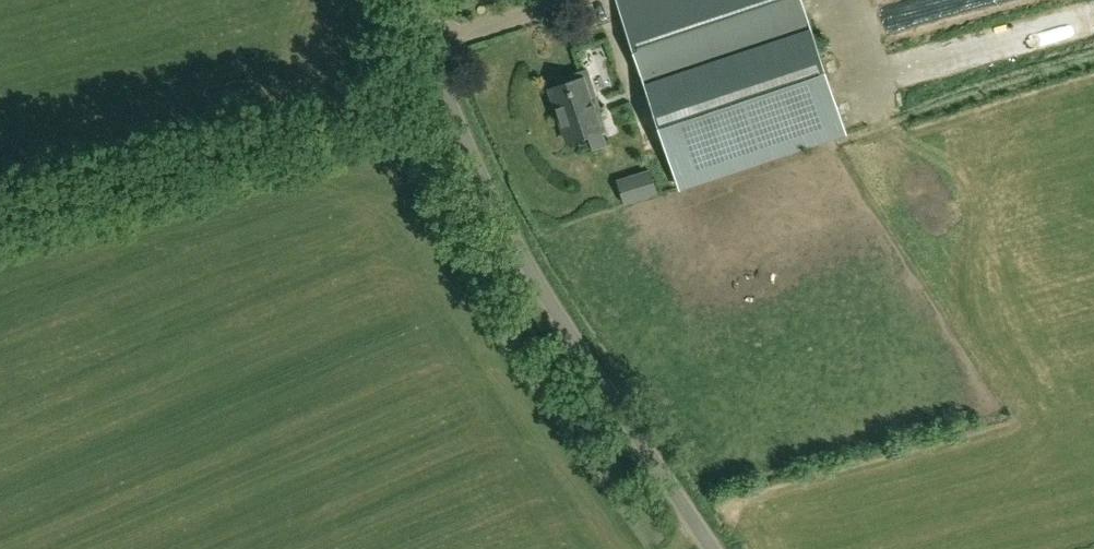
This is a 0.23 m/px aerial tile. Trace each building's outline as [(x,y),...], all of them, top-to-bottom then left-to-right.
[(820,51),(804,0),(619,0),(680,187),(847,133),(820,51)] [(884,3),(890,29),(1004,4),(1004,0),(897,0),(884,3)] [(588,75),(549,89),(567,144),(607,130),(588,75)]
